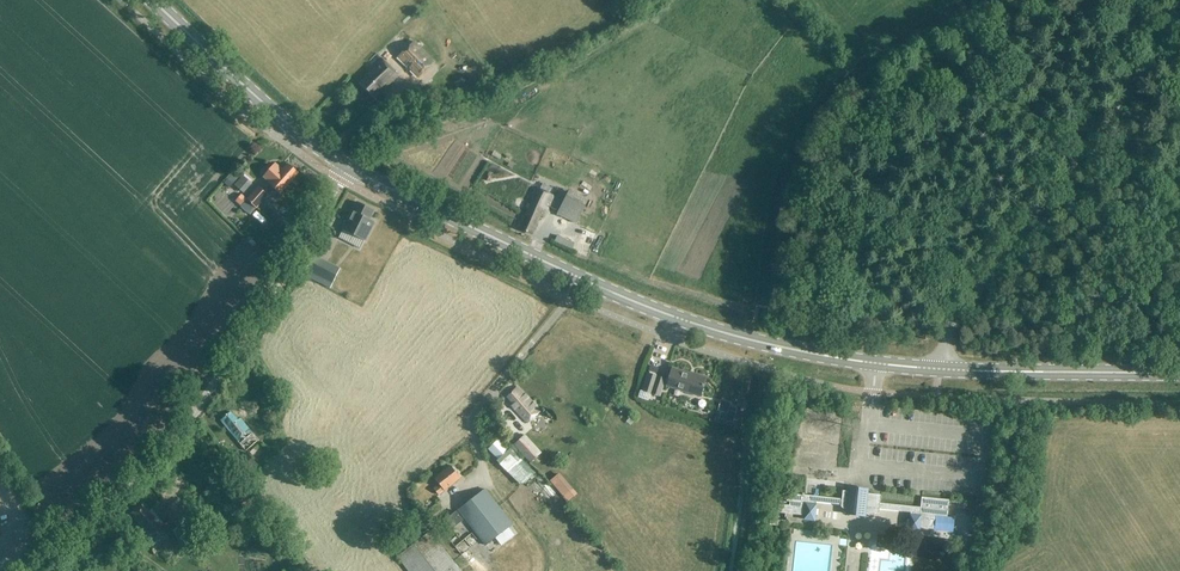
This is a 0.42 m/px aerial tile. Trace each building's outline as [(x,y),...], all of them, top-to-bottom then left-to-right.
[(414,42),(399,57),(419,78),(434,62),(414,42)] [(366,75),(368,77),(361,84),(374,96),(383,87),(385,89),(399,76),(382,59),(366,75)] [(270,185),(281,194),(298,174),(288,165),(282,171),(275,165),(264,178),(271,184),(270,185)] [(243,193),(252,184),(251,182),(252,181),(245,175),(235,185),(243,193)] [(257,187),(246,200),(257,209),(268,195),(257,187)] [(531,199),(517,228),(531,235),(540,217),(544,218),(549,208),(554,197),(536,188),(531,199)] [(570,190),(558,213),(576,223),(588,200),(570,190)] [(342,230),(338,238),(360,249),(364,240),(366,241),(375,222),(369,220),(373,211),(356,203),(349,219),(347,219),(342,230)] [(340,271),(314,258),(307,271),(334,284),(340,271)] [(672,368),(667,387),(700,397),(706,377),(696,374),(696,375),(672,368)] [(666,380),(648,373),(643,392),(661,398),(666,380)] [(519,388),(508,397),(514,403),(513,405),(528,422),(540,412),(519,388)] [(232,412),(222,420),(241,444),(253,433),(241,419),(239,420),(232,412)] [(524,436),(515,444),(530,462),(540,454),(524,436)] [(508,474),(509,473),(513,478),(520,487),(534,475),(526,466),(522,461),(509,449),(496,461),(508,474)] [(257,465),(248,454),(235,464),(244,475),(257,465)] [(460,478),(450,466),(434,479),(439,485),(434,488),(439,495),(460,478)] [(563,496),(573,488),(560,473),(550,481),(563,496)] [(458,510),(486,546),(512,526),(485,490),(458,510)] [(778,513),(815,517),(816,502),(841,505),(841,506),(843,508),(850,509),(852,508),(854,493),(852,492),(843,491),(842,499),(804,495),(804,494),(802,493),(802,495),(791,494),(790,499),(787,498),(787,501),(790,501),(789,505),(779,504),(778,513)] [(911,513),(909,527),(919,528),(934,527),(936,515),(947,516),(949,500),(922,497),(921,507),(880,503),(881,494),(868,493),(867,491),(863,491),(862,492),(860,511),(861,513),(870,514),(870,512),(879,513),(879,508),(911,512),(911,513)] [(179,499),(164,511),(184,537),(199,525),(187,509),(179,499)] [(142,505),(131,513),(140,524),(139,525),(155,545),(169,533),(157,518),(154,520),(142,505)] [(456,511),(443,522),(450,531),(464,521),(456,511)] [(430,532),(397,557),(408,570),(460,570),(430,532)]
